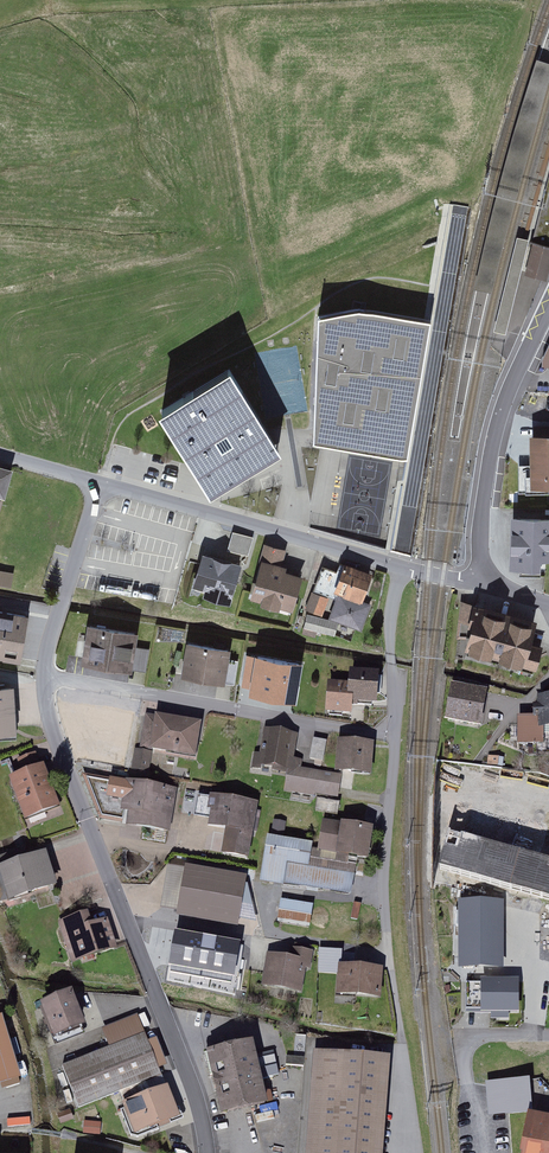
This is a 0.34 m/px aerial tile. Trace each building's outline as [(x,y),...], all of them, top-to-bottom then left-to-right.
[(475,290),(490,294),(509,220),(548,74),(548,64),(537,60),(519,115),(503,173),(492,215),(482,257),(475,290)] [(533,242),(548,246),(548,184),(547,183),(532,242),(533,242)] [(506,335),(529,241),(517,238),(493,332),(500,334),(506,335)] [(533,242),(524,275),(546,281),(548,271),(548,246),(533,242)] [(360,309),(319,316),(312,441),(404,458),(429,321),(360,309)] [(240,367),(167,410),(217,494),(253,473),(289,451),(240,367)] [(530,437),(530,465),(517,465),(518,494),(548,493),(548,489),(548,436),(530,437)] [(9,499),(16,473),(0,468),(0,496),(9,499)] [(511,517),(510,568),(542,569),(542,562),(548,562),(548,518),(511,517)] [(248,554),(253,535),(233,530),(228,549),(248,554)] [(312,558),(269,546),(253,601),(296,614),(312,558)] [(234,605),(246,561),(207,550),(195,594),(234,605)] [(378,576),(348,564),(337,592),(367,604),(378,576)] [(15,572),(0,569),(0,585),(12,588),(15,572)] [(333,600),(315,593),(308,610),(327,617),(333,600)] [(372,610),(341,597),(332,618),(363,631),(372,610)] [(537,623),(460,602),(457,639),(467,640),(464,653),(535,673),(542,648),(531,645),(537,623)] [(0,610),(0,652),(19,655),(27,614),(0,610)] [(309,616),(306,628),(337,636),(340,623),(309,616)] [(91,624),(85,663),(137,671),(143,632),(91,624)] [(189,643),(183,676),(227,685),(233,651),(189,643)] [(302,660),(258,653),(252,683),(297,691),(302,660)] [(354,685),(332,683),(329,716),(358,719),(359,705),(383,707),(385,678),(355,675),(354,685)] [(0,685),(0,729),(15,728),(12,684),(0,685)] [(481,730),(487,694),(451,688),(445,724),(481,730)] [(538,702),(539,709),(533,709),(533,719),(517,720),(518,747),(543,746),(543,736),(548,736),(548,694),(540,695),(540,702),(538,702)] [(133,711),(84,703),(76,747),(125,755),(133,711)] [(206,726),(159,718),(152,753),(199,762),(206,726)] [(305,738),(268,732),(260,773),(289,778),(286,794),(340,803),(344,778),(299,770),(305,738)] [(323,757),(325,740),(314,738),(311,756),(323,757)] [(379,746),(343,743),(340,777),(376,780),(379,746)] [(154,755),(138,753),(136,772),(152,775),(154,755)] [(26,775),(13,780),(32,832),(70,818),(52,766),(43,769),(38,754),(21,760),(26,775)] [(172,793),(86,779),(101,816),(122,820),(124,809),(134,811),(132,824),(166,829),(172,793)] [(537,785),(531,808),(548,813),(548,789),(537,785)] [(264,807),(215,798),(209,831),(228,834),(224,857),(254,862),(264,807)] [(500,851),(509,818),(458,804),(449,836),(500,851)] [(273,833),(285,833),(285,820),(273,820),(273,833)] [(346,829),(322,825),(317,853),(340,858),(346,829)] [(374,835),(346,829),(340,858),(368,863),(374,835)] [(500,851),(449,836),(439,869),(548,901),(548,866),(500,851)] [(318,846),(271,839),(263,886),(352,901),(357,870),(315,863),(317,853),(318,846)] [(0,861),(0,889),(7,910),(60,892),(46,852),(31,858),(29,851),(0,861)] [(173,867),(165,910),(236,921),(243,879),(173,867)] [(317,908),(283,903),(279,927),(313,932),(317,908)] [(499,905),(464,905),(463,965),(498,965),(499,905)] [(89,914),(61,923),(76,970),(120,956),(109,920),(92,925),(89,914)] [(293,962),(271,958),(265,991),(306,998),(314,954),(295,951),(293,962)] [(387,971),(342,968),(340,998),(385,1001),(387,971)] [(519,982),(481,983),(481,1014),(519,1014),(519,982)] [(75,989),(41,1004),(58,1046),(93,1032),(75,989)] [(0,1020),(0,1087),(26,1078),(6,1018),(0,1020)] [(113,1053),(63,1071),(78,1113),(165,1081),(142,1018),(105,1031),(113,1053)] [(272,1106),(258,1044),(209,1055),(223,1117),(272,1106)] [(317,1054),(310,1152),(387,1152),(394,1060),(317,1054)] [(486,1083),(488,1118),(532,1115),(530,1080),(486,1083)] [(174,1089),(124,1107),(137,1142),(187,1124),(174,1089)] [(255,1123),(259,1137),(275,1133),(277,1141),(293,1137),(287,1115),(255,1123)] [(533,1116),(527,1152),(548,1152),(548,1118),(533,1116)]
